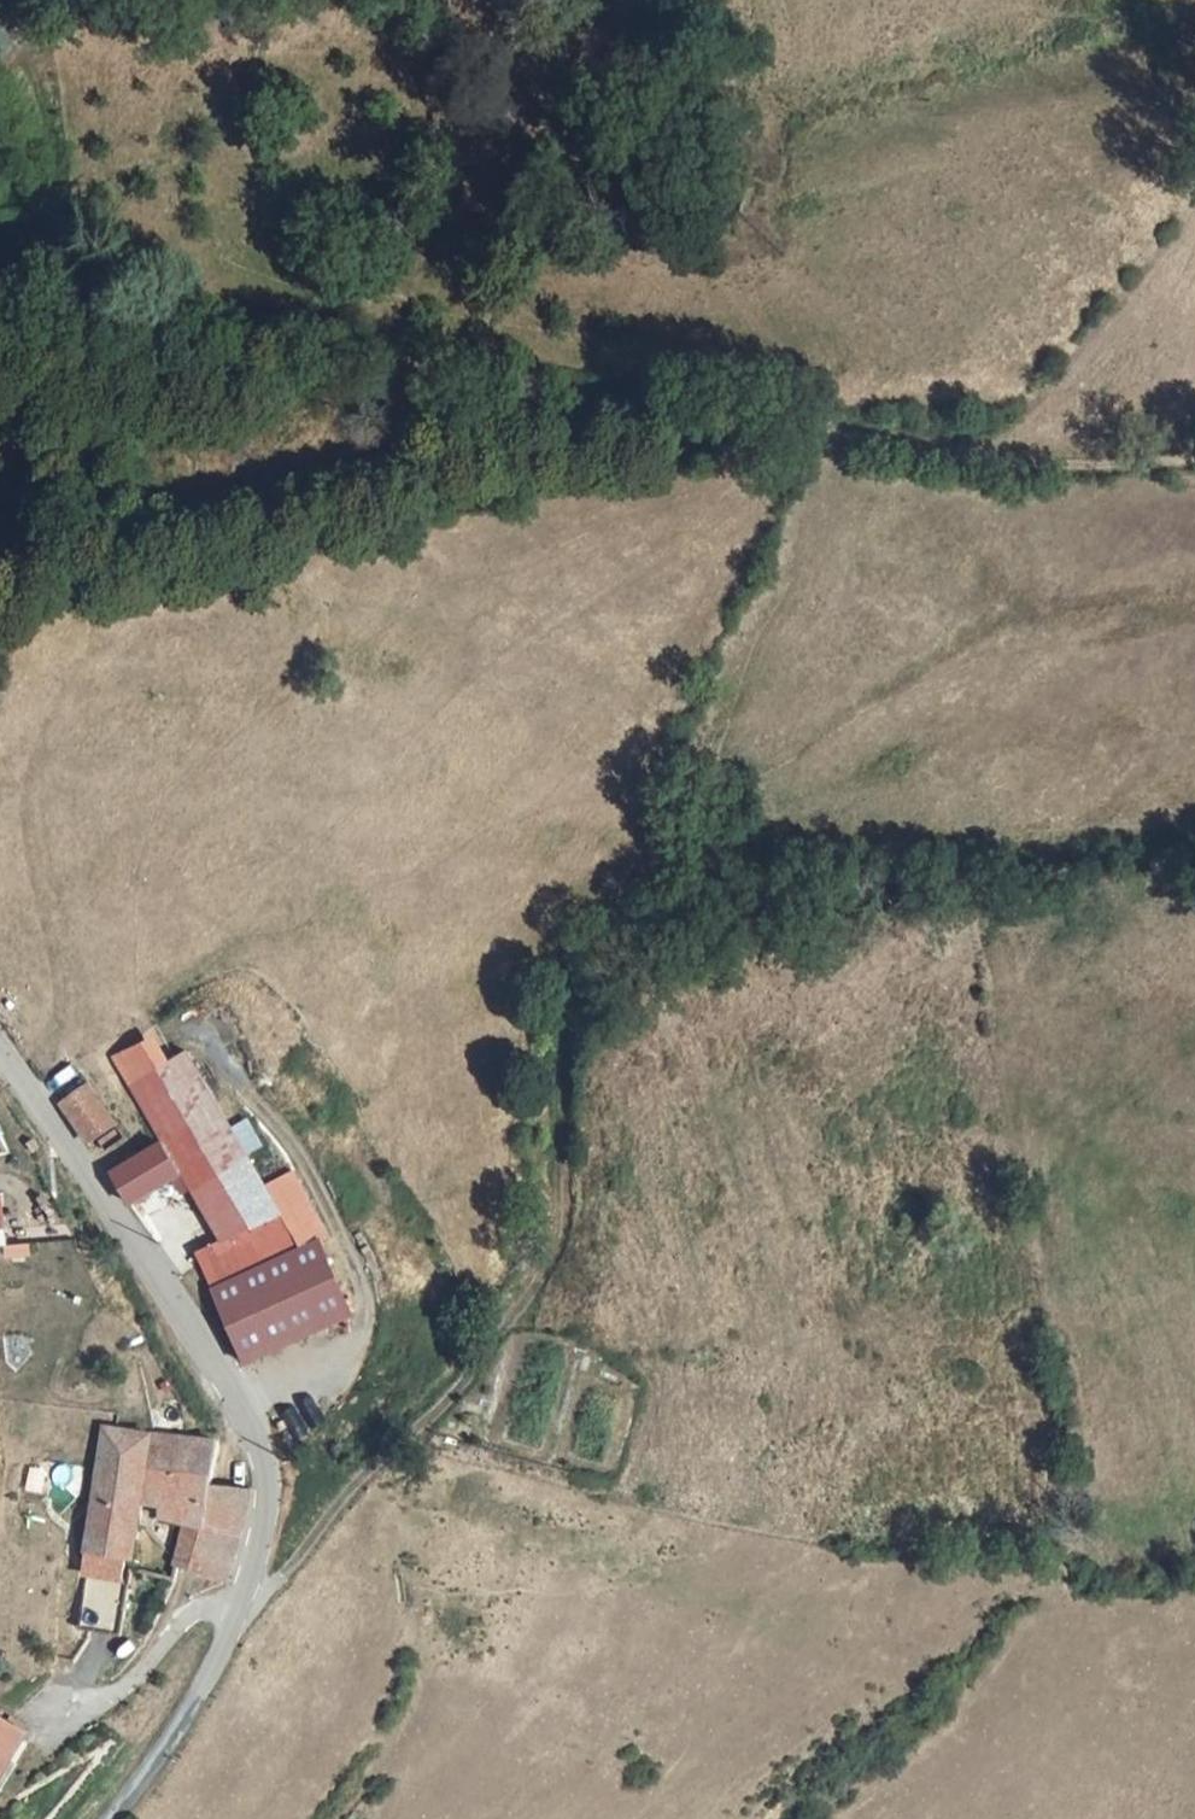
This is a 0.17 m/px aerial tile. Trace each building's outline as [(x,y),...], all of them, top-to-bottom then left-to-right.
[(192,1053),(138,1086),(178,1153),(144,1174),(163,1204),(188,1189),(222,1243),(197,1257),(222,1296),(306,1239),(192,1053)] [(127,1131),(90,1080),(58,1102),(93,1151),(127,1131)] [(323,1228),(306,1239),(222,1296),(265,1365),(368,1300),(323,1228)] [(100,1549),(101,1549),(92,1629),(136,1635),(143,1588),(146,1564),(145,1564),(155,1501),(172,1503),(170,1514),(199,1521),(189,1565),(239,1581),(262,1497),(223,1492),(228,1459),(229,1441),(170,1435),(118,1428),(100,1549)] [(0,1709),(0,1798),(39,1733),(0,1709)]
